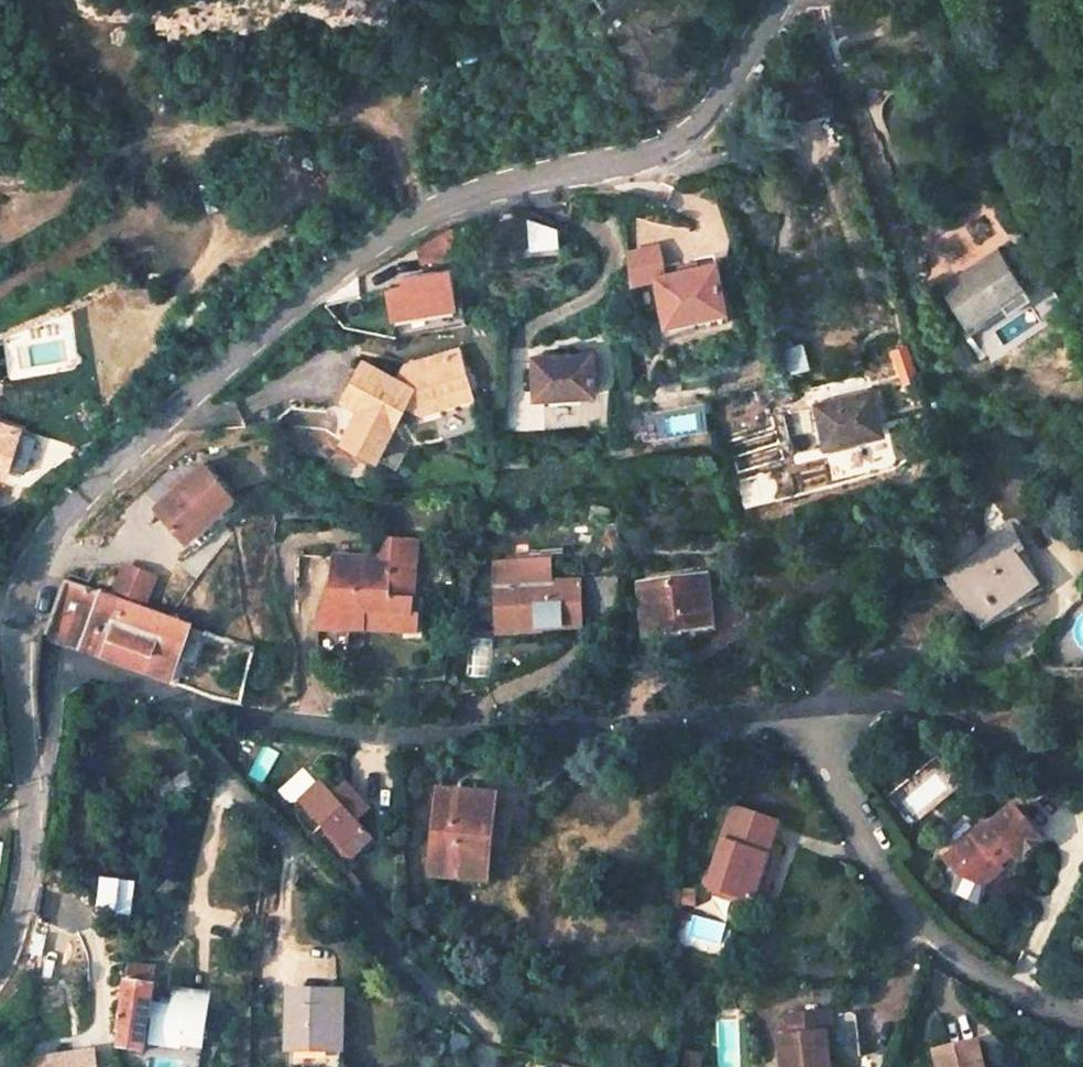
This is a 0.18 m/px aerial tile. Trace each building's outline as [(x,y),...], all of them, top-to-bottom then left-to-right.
[(536,248),(567,245),(564,219),(534,222),(536,248)] [(446,240),(413,240),(412,260),(446,261),(446,240)] [(662,325),(720,319),(718,275),(666,277),(664,247),(632,250),(634,279),(657,278),(662,325)] [(1000,250),(946,287),(970,323),(1025,286),(1000,250)] [(395,284),(380,285),(380,310),(437,310),(436,274),(395,275),(395,284)] [(342,377),(387,408),(400,391),(414,400),(430,397),(429,391),(460,386),(456,369),(466,363),(463,344),(419,351),(421,360),(407,363),(402,369),(363,343),(342,377)] [(407,363),(421,360),(419,351),(405,353),(407,363)] [(460,386),(429,391),(430,397),(472,391),(466,363),(456,369),(460,386)] [(528,410),(592,411),(592,370),(529,369),(528,410)] [(874,383),(813,400),(826,441),(886,426),(874,383)] [(0,429),(0,463),(10,432),(0,429)] [(200,458),(154,501),(184,533),(230,490),(200,458)] [(382,558),(334,556),(333,589),(327,628),(371,630),(372,613),(418,616),(422,541),(382,538),(382,558)] [(1021,542),(1003,550),(1017,572),(1029,564),(1021,542)] [(1003,550),(946,588),(984,643),(1040,610),(1017,572),(1003,550)] [(152,574),(121,562),(112,588),(142,600),(152,574)] [(713,573),(636,582),(643,641),(720,631),(713,573)] [(190,623),(61,575),(43,634),(85,650),(148,675),(172,682),(190,623)] [(579,577),(497,579),(498,637),(539,636),(539,629),(580,627),(579,577)] [(372,613),(371,630),(418,633),(418,616),(372,613)] [(314,777),(294,797),(350,854),(369,836),(351,818),(363,807),(338,777),(326,791),(314,777)] [(490,802),(441,794),(432,874),(483,882),(490,802)] [(736,811),(709,890),(749,903),(767,848),(775,824),(736,811)] [(1011,874),(1021,867),(1023,870),(1050,848),(1020,811),(1004,824),(999,825),(967,851),(976,862),(968,883),(994,894),(1014,879),(1011,874)] [(767,848),(749,903),(763,908),(780,852),(767,848)] [(952,863),(968,883),(976,862),(967,851),(952,863)] [(680,907),(689,908),(690,886),(681,885),(680,907)] [(153,969),(126,964),(113,1047),(140,1052),(153,969)] [(277,986),(321,988),(321,969),(277,968),(277,986)] [(321,1044),(321,988),(277,986),(275,1044),(321,1044)] [(825,1060),(866,1059),(866,1021),(788,1020),(787,1037),(780,1037),(779,1066),(825,1066),(825,1060)] [(710,1053),(689,1049),(686,1066),(708,1066),(710,1053)] [(979,1049),(932,1057),(934,1066),(982,1066),(979,1049)] [(38,1060),(38,1066),(90,1066),(88,1055),(38,1060)]
